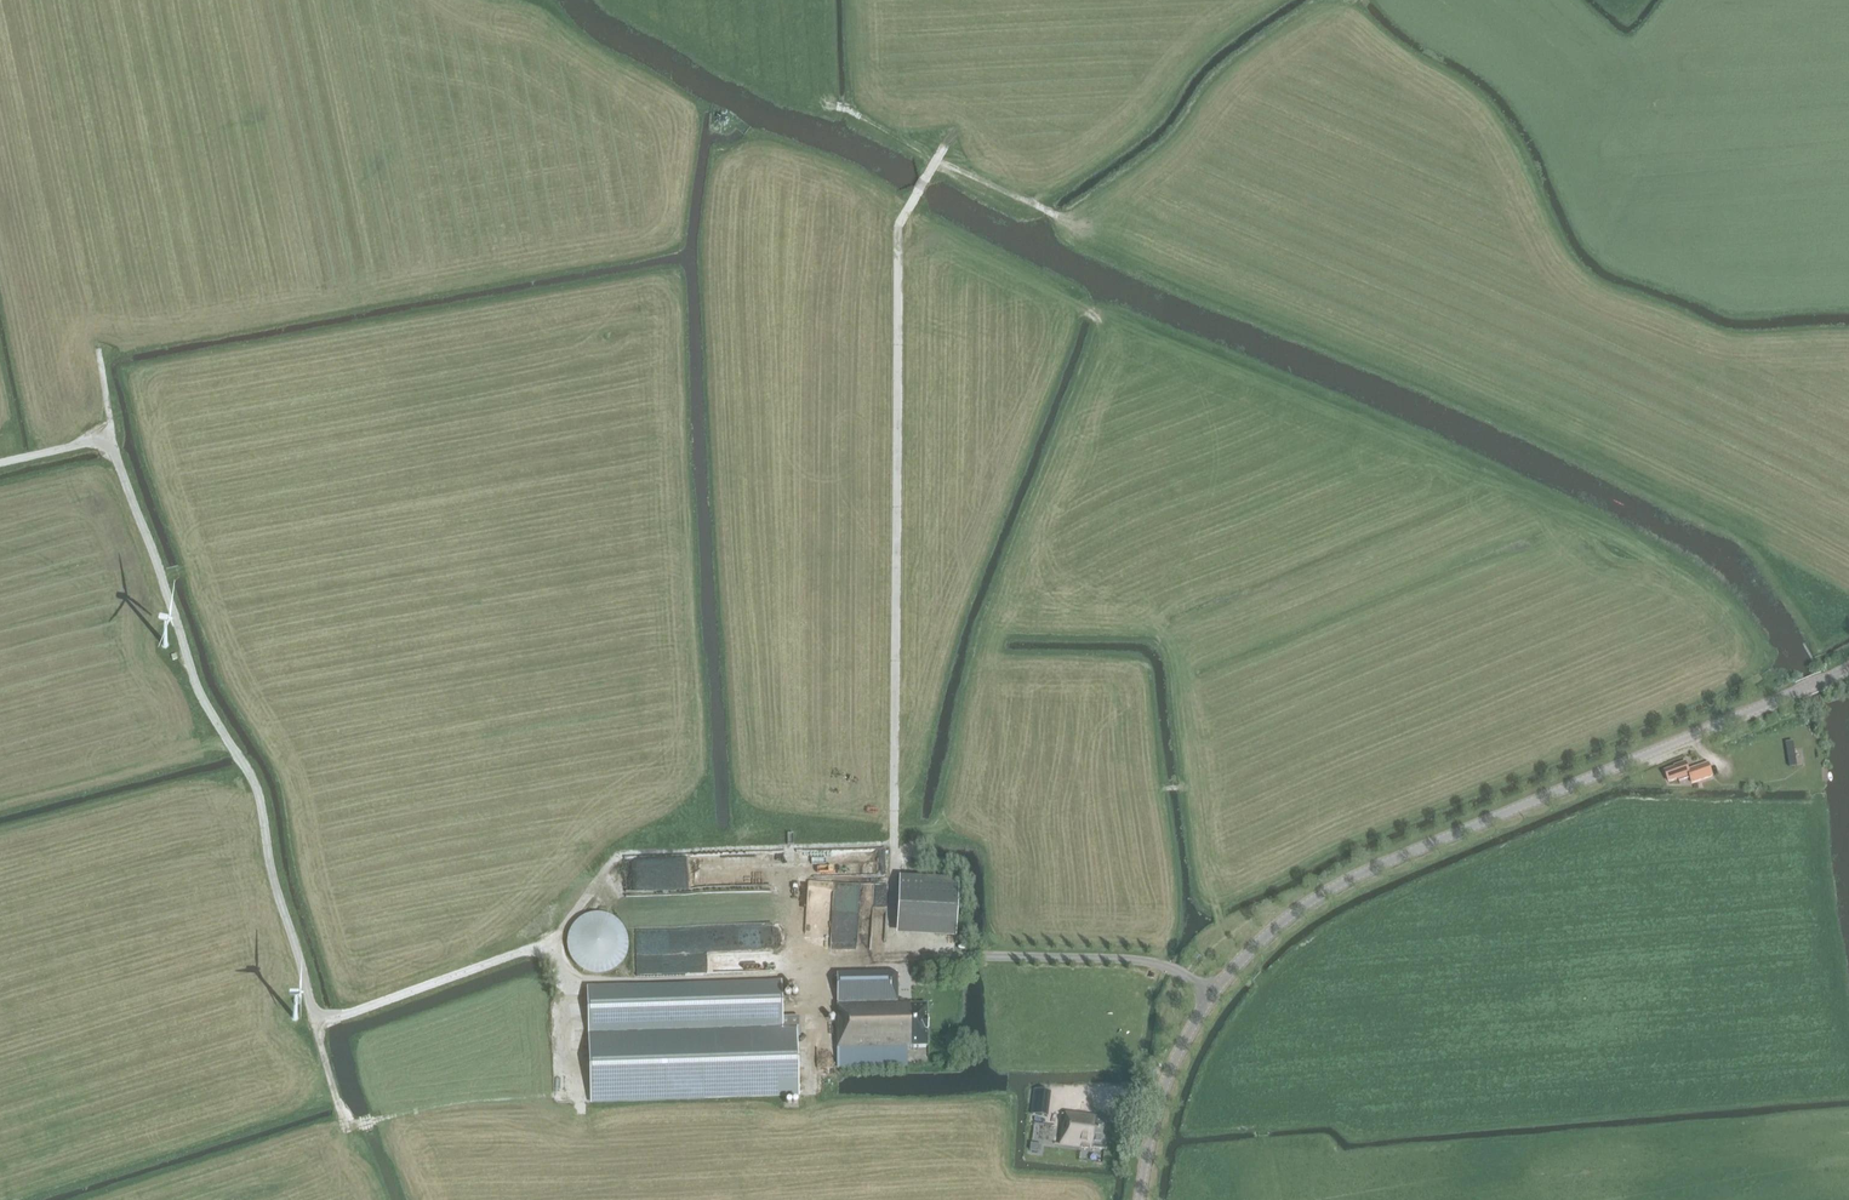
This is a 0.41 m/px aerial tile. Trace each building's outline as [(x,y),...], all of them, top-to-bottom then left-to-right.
[(721,125),(724,126),(727,124),(728,121),(726,118),(723,117),(720,119),(719,122),(721,125)] [(1793,742),(1785,743),(1789,768),(1797,767),(1793,742)] [(1688,770),(1684,762),(1673,765),(1674,768),(1664,771),(1668,782),(1678,779),(1679,782),(1690,778),(1692,783),(1712,776),(1708,763),(1688,770)] [(956,938),(958,879),(899,876),(896,936),(956,938)] [(809,881),(808,905),(831,906),(832,887),(843,887),(844,881),(809,881)] [(608,915),(605,914),(603,913),(601,913),(599,913),(597,913),(594,913),(592,913),(590,914),(588,914),(586,915),(584,916),(582,917),(580,918),(579,919),(577,920),(576,922),(574,923),(573,924),(572,927),(570,929),(569,931),(569,933),(568,935),(567,937),(567,939),(567,941),(567,943),(567,945),(567,947),(567,949),(568,951),(568,953),(569,955),(570,957),(571,959),(572,961),(573,963),(575,964),(576,966),(579,968),(580,969),(582,970),(585,972),(587,972),(589,973),(592,974),(594,974),(596,974),(599,974),(601,974),(604,974),(606,973),(608,972),(610,972),(612,971),(614,970),(615,968),(618,966),(619,965),(621,963),(623,961),(624,959),(625,957),(626,955),(627,953),(627,951),(627,950),(628,948),(628,946),(628,945),(628,943),(628,940),(628,938),(627,936),(627,934),(626,933),(626,931),(625,929),(624,927),(622,926),(622,925),(620,923),(619,921),(617,920),(616,919),(614,918),(612,916),(610,916),(608,915)] [(927,1019),(927,1004),(910,1005),(910,1002),(897,1003),(897,973),(836,975),(837,1004),(837,1016),(835,1016),(836,1050),(911,1049),(911,1046),(927,1046),(927,1031),(928,1031),(927,1019)] [(797,1059),(797,1046),(797,1027),(799,1027),(799,1016),(782,1017),(781,982),(587,987),(590,1065),(591,1104),(703,1101),(703,1098),(799,1094),(797,1059)] [(1047,1100),(1033,1098),(1031,1115),(1045,1117),(1047,1100)] [(1103,1150),(1108,1117),(1065,1112),(1063,1122),(1062,1122),(1059,1144),(1103,1150)] [(1036,1137),(1047,1138),(1048,1124),(1037,1123),(1036,1137)] [(1030,1144),(1029,1152),(1041,1153),(1042,1145),(1030,1144)]
